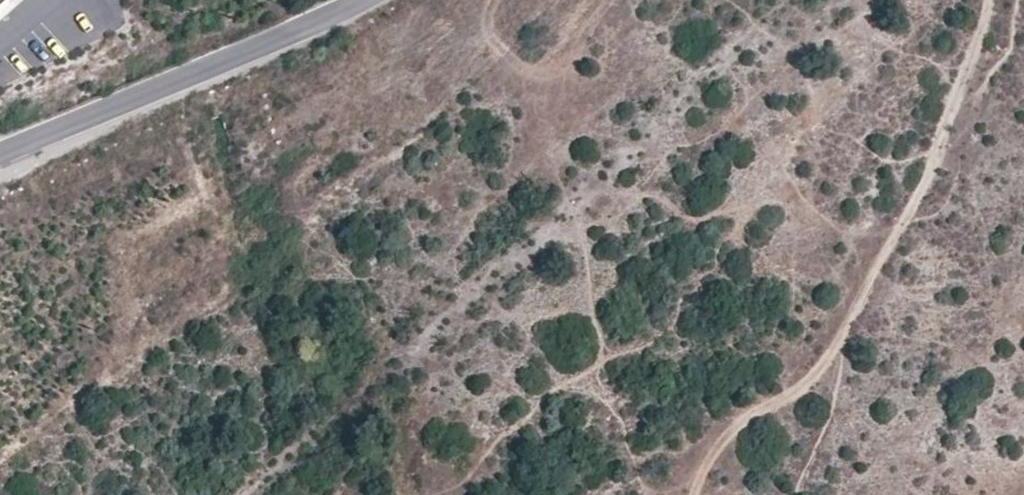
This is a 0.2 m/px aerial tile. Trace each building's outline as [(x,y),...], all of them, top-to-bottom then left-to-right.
[(10,0),(0,0),(0,9),(10,0)]
